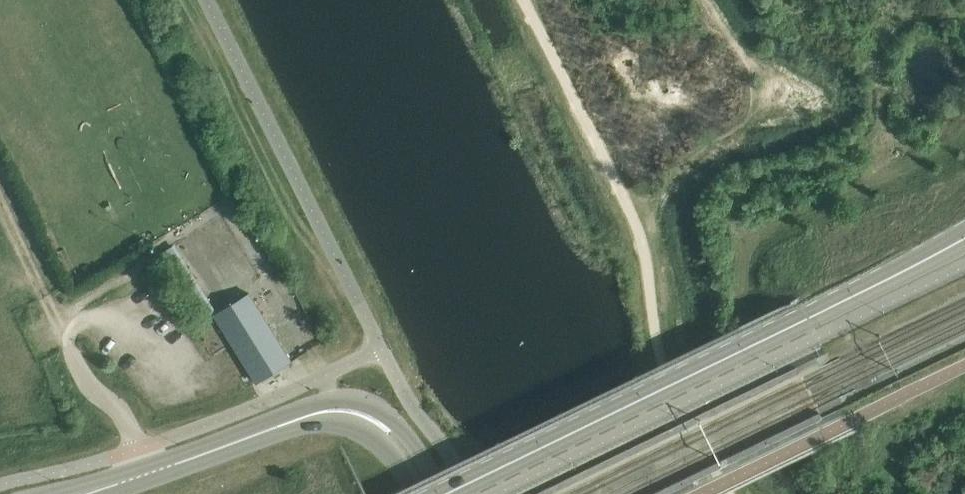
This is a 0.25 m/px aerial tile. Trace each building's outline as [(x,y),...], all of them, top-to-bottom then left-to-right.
[(9,266),(0,236),(0,269),(9,266)] [(173,245),(159,254),(186,298),(201,288),(173,245)] [(257,381),(291,361),(249,293),(218,312),(215,314),(257,381)] [(9,374),(0,373),(0,393),(6,394),(9,374)]
